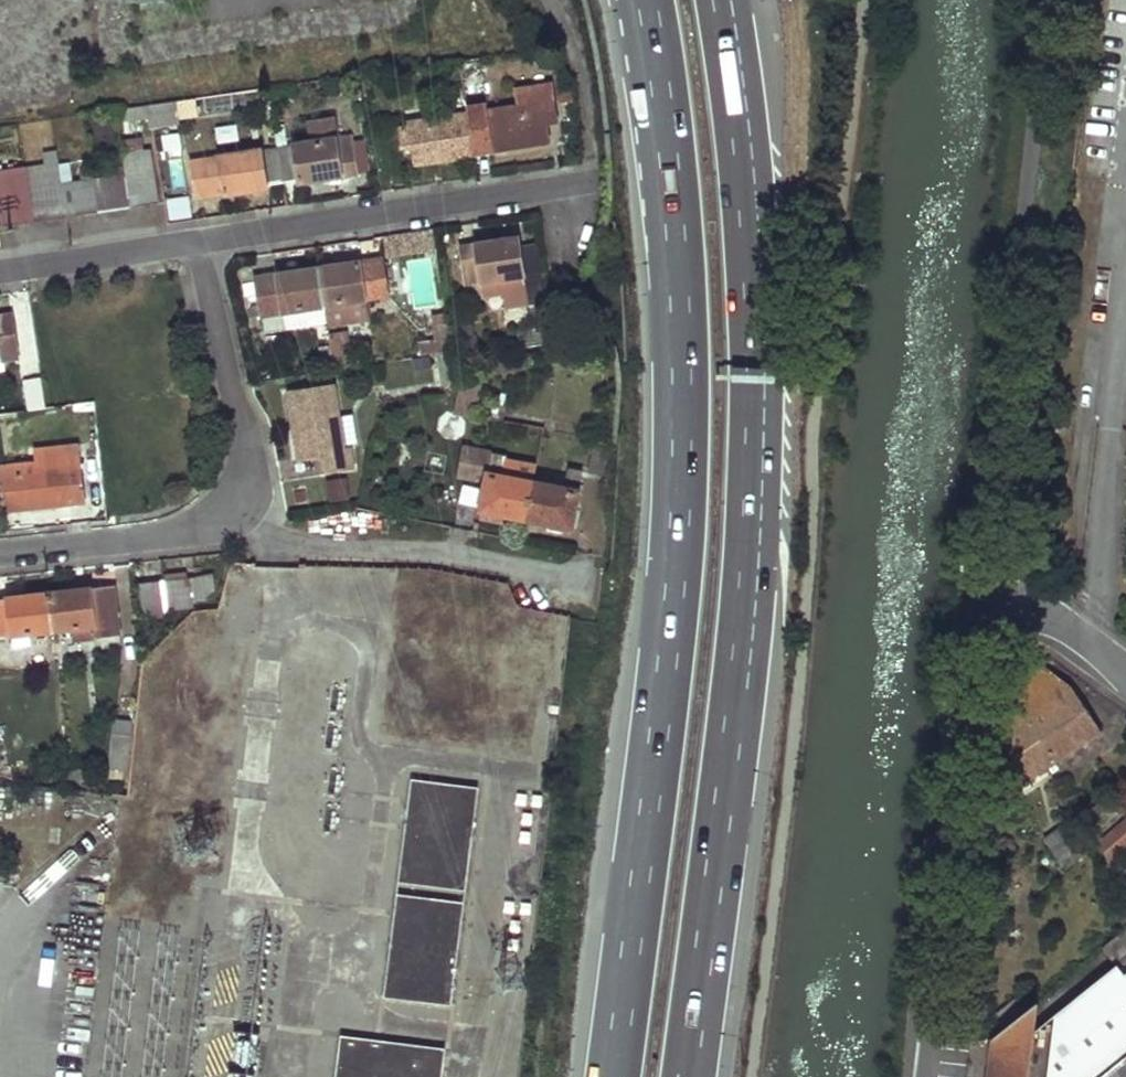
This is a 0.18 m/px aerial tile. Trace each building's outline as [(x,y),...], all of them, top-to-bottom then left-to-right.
[(416,165),(476,155),(475,147),(468,106),(466,98),(452,101),(454,116),(421,121),(420,112),(401,114),(405,147),(414,145),(416,165)] [(153,125),(181,121),(178,101),(150,105),(153,125)] [(493,154),(548,146),(546,127),(557,127),(554,102),(487,111),(485,103),(468,106),(475,147),(492,146),(493,154)] [(119,120),(148,117),(145,105),(117,109),(119,120)] [(300,182),(356,174),(356,173),(352,139),(351,136),(339,138),(337,118),(309,123),(311,142),(278,147),(284,182),(299,179),(300,182)] [(181,131),(163,134),(165,151),(182,148),(181,131)] [(352,139),(356,173),(370,171),(365,137),(352,139)] [(195,196),(267,187),(267,184),(284,182),(278,147),(191,159),(195,196)] [(32,221),(66,216),(61,182),(56,149),(44,151),(46,161),(24,165),(24,166),(32,221)] [(129,207),(156,203),(149,149),(121,152),(124,173),(129,207)] [(32,221),(24,166),(0,170),(0,197),(4,224),(32,221)] [(98,211),(129,207),(124,173),(93,178),(98,211)] [(66,216),(98,211),(93,178),(61,182),(66,216)] [(189,196),(169,199),(172,219),(193,215),(189,196)] [(527,305),(523,275),(520,246),(520,238),(464,246),(469,287),(485,284),(487,298),(507,293),(509,309),(527,305)] [(523,275),(540,273),(537,245),(520,246),(523,275)] [(370,300),(391,298),(387,259),(322,268),(327,305),(330,328),(373,321),(370,300)] [(307,309),(327,305),(322,268),(258,278),(266,332),(310,325),(307,309)] [(1,352),(3,362),(18,360),(13,315),(0,317),(0,353),(1,352)] [(443,352),(454,351),(448,316),(435,318),(437,332),(440,353),(443,352)] [(331,335),(337,369),(346,368),(343,346),(351,345),(350,332),(341,333),(331,335)] [(421,334),(424,356),(440,353),(437,332),(421,334)] [(29,410),(45,409),(41,378),(24,380),(29,410)] [(484,379),(467,382),(463,384),(457,412),(476,415),(484,379)] [(334,388),(290,393),(300,459),(326,455),(329,472),(353,469),(351,450),(344,452),(343,447),(358,445),(353,415),(339,416),(334,388)] [(591,470),(606,471),(608,442),(595,440),(591,470)] [(482,510),(527,518),(534,481),(503,475),(506,455),(495,453),(468,448),(463,469),(477,471),(490,474),(482,510)] [(36,453),(38,467),(66,464),(66,459),(64,450),(36,453)] [(5,511),(84,501),(80,457),(66,459),(66,464),(38,467),(0,473),(2,488),(5,511)] [(527,518),(570,526),(582,470),(568,467),(565,486),(534,481),(527,518)] [(477,471),(463,469),(462,475),(476,477),(477,471)] [(353,477),(328,476),(327,500),(351,500),(353,477)] [(141,561),(142,583),(165,581),(163,559),(141,561)] [(168,610),(193,607),(193,601),(207,599),(215,592),(215,575),(165,581),(168,610)] [(145,617),(168,614),(168,610),(165,581),(142,583),(145,617)] [(73,627),(95,626),(96,636),(119,634),(116,587),(50,594),(53,629),(73,627)] [(53,629),(50,594),(8,598),(8,604),(0,605),(0,631),(10,630),(11,632),(53,629)] [(74,638),(96,636),(95,626),(73,627),(74,638)] [(1045,703),(1076,748),(1101,730),(1071,686),(1045,703)] [(1019,720),(1048,767),(1076,748),(1045,703),(1044,704),(1019,720)] [(108,766),(125,767),(132,718),(114,715),(108,766)] [(1019,720),(1008,727),(1011,763),(1003,766),(1000,787),(1013,787),(1015,790),(1048,767),(1019,720)] [(1125,791),(1125,760),(1112,769),(1125,791)] [(399,882),(466,890),(480,786),(413,778),(399,882)] [(1092,808),(1099,819),(1115,809),(1105,797),(1092,808)] [(1045,836),(1066,867),(1084,855),(1063,824),(1045,836)] [(1115,856),(1125,867),(1125,846),(1115,856)] [(385,996),(451,1005),(465,900),(398,892),(385,996)] [(1116,963),(1125,954),(1125,927),(1101,946),(1116,963)] [(1124,972),(1116,963),(1056,1011),(1047,1076),(1125,1076),(1125,971),(1124,972)] [(1034,1028),(1038,999),(995,1035),(989,1076),(1028,1076),(1034,1028)] [(1056,1011),(1034,1028),(1028,1076),(1047,1076),(1056,1011)] [(447,1047),(342,1034),(336,1076),(443,1076),(447,1047)]
